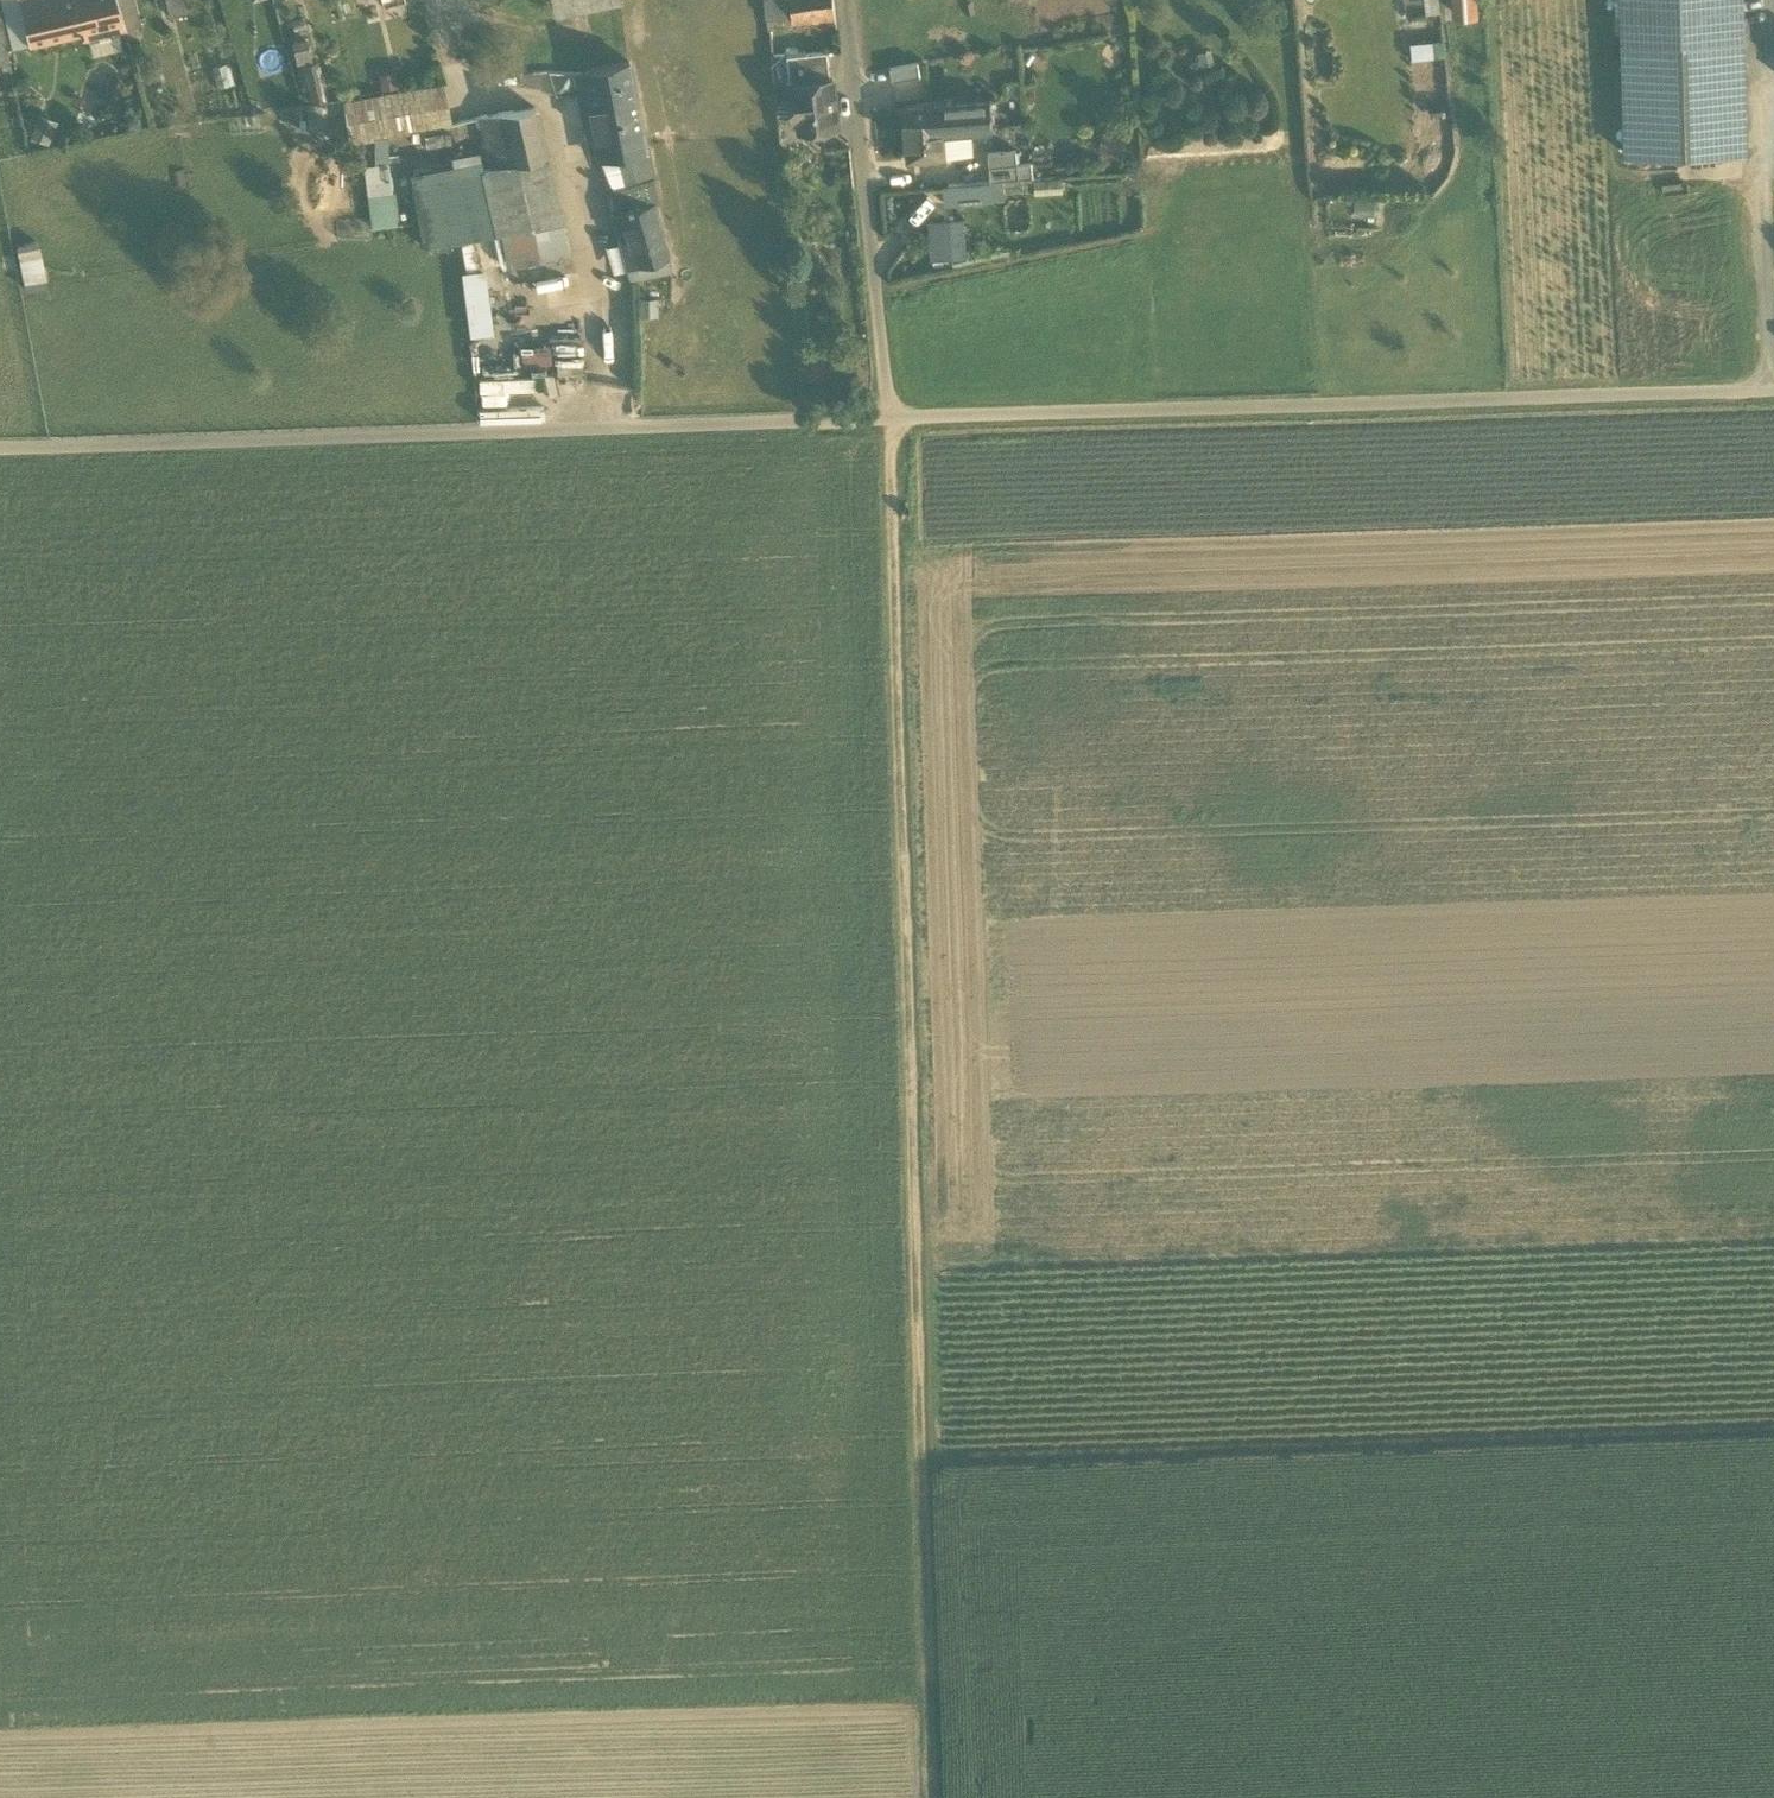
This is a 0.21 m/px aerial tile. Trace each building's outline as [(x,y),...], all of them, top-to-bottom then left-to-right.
[(8,48),(29,43),(22,10),(21,6),(19,0),(0,0),(0,6),(8,48)] [(39,2),(21,6),(22,10),(29,43),(58,36),(65,34),(57,0),(46,0),(39,2)] [(65,34),(83,31),(84,37),(89,36),(117,29),(125,27),(117,0),(57,0),(65,34)] [(125,27),(138,23),(131,0),(117,0),(125,27)] [(187,0),(163,0),(167,18),(190,12),(187,0)] [(339,17),(356,13),(353,0),(334,0),(339,17)] [(554,14),(619,0),(551,0),(554,14)] [(766,20),(782,18),(782,0),(764,0),(766,20)] [(782,18),(782,26),(836,22),(834,0),(782,0),(782,18)] [(1460,17),(1477,17),(1476,0),(1460,0),(1460,17)] [(1626,43),(1739,39),(1738,0),(1625,0),(1626,43)] [(8,48),(0,6),(0,51),(8,50),(8,48)] [(122,46),(117,29),(89,36),(93,54),(122,46)] [(59,43),(84,37),(83,31),(65,34),(58,36),(59,43)] [(291,40),(298,63),(313,59),(306,36),(291,40)] [(1739,39),(1626,43),(1630,157),(1744,153),(1739,39)] [(1438,41),(1411,43),(1412,60),(1439,57),(1438,41)] [(8,50),(0,51),(0,64),(10,63),(8,50)] [(788,57),(791,85),(831,80),(828,53),(788,57)] [(581,71),(589,109),(636,100),(629,61),(581,71)] [(890,68),(893,82),(921,77),(918,63),(890,68)] [(378,73),(380,89),(398,87),(395,70),(378,73)] [(536,88),(554,95),(547,71),(519,73),(521,86),(536,88)] [(590,158),(598,156),(589,109),(581,71),(573,74),(590,158)] [(804,132),(809,136),(816,136),(820,131),(820,129),(838,127),(833,80),(831,80),(791,85),(793,108),(798,108),(800,122),(801,131),(803,131),(804,132)] [(443,84),(417,89),(423,130),(451,124),(443,84)] [(343,101),(349,143),(378,138),(388,136),(423,130),(417,89),(343,101)] [(617,153),(628,151),(645,147),(636,100),(589,109),(598,156),(617,153)] [(903,107),(907,160),(944,157),(942,129),(947,128),(947,131),(972,129),(991,128),(989,102),(903,107)] [(487,152),(491,168),(513,163),(546,157),(535,107),(479,116),(479,117),(478,117),(487,152)] [(39,113),(30,136),(48,143),(58,121),(39,113)] [(973,155),(972,129),(947,131),(947,128),(942,129),(944,157),(973,155)] [(1126,136),(1105,129),(1097,151),(1119,158),(1126,136)] [(386,164),(388,136),(378,138),(376,164),(386,164)] [(648,147),(645,147),(628,151),(635,183),(652,177),(654,177),(648,147)] [(452,164),(478,159),(481,170),(483,169),(479,149),(450,155),(452,164)] [(618,156),(625,186),(635,183),(628,151),(617,153),(618,156)] [(988,154),(990,168),(1018,165),(1016,151),(988,154)] [(600,160),(613,189),(625,186),(618,156),(600,160)] [(495,233),(504,231),(560,221),(561,221),(546,157),(513,163),(491,168),(483,169),(481,170),(495,233)] [(410,172),(412,182),(481,170),(478,159),(452,164),(410,172)] [(363,164),(369,195),(376,193),(373,185),(392,180),(389,165),(386,164),(376,164),(363,164)] [(1032,164),(1018,165),(990,168),(991,182),(1033,178),(1032,164)] [(459,240),(495,233),(481,170),(412,182),(424,246),(459,240)] [(613,189),(619,211),(653,201),(654,202),(658,201),(652,177),(635,183),(625,186),(613,189)] [(373,185),(376,193),(394,188),(392,180),(373,185)] [(992,183),(948,186),(950,203),(993,200),(992,183)] [(394,188),(399,224),(406,223),(400,187),(394,188)] [(399,224),(394,188),(376,193),(384,226),(399,224)] [(619,211),(613,189),(611,214),(627,266),(635,264),(628,240),(622,240),(621,234),(625,231),(619,211)] [(384,226),(376,193),(369,195),(374,227),(384,226)] [(1376,200),(1355,200),(1355,216),(1376,216),(1376,200)] [(628,240),(635,264),(668,256),(654,202),(653,201),(619,211),(625,231),(621,234),(622,240),(628,240)] [(566,256),(560,221),(504,231),(510,266),(566,256)] [(931,223),(931,229),(950,228),(952,257),(966,255),(964,221),(931,223)] [(934,258),(952,257),(950,228),(931,229),(934,258)] [(18,244),(21,285),(43,284),(40,243),(18,244)] [(635,264),(627,266),(631,280),(672,271),(668,256),(635,264)] [(463,270),(468,334),(492,332),(486,268),(463,270)] [(639,298),(640,317),(658,316),(658,297),(639,298)]
